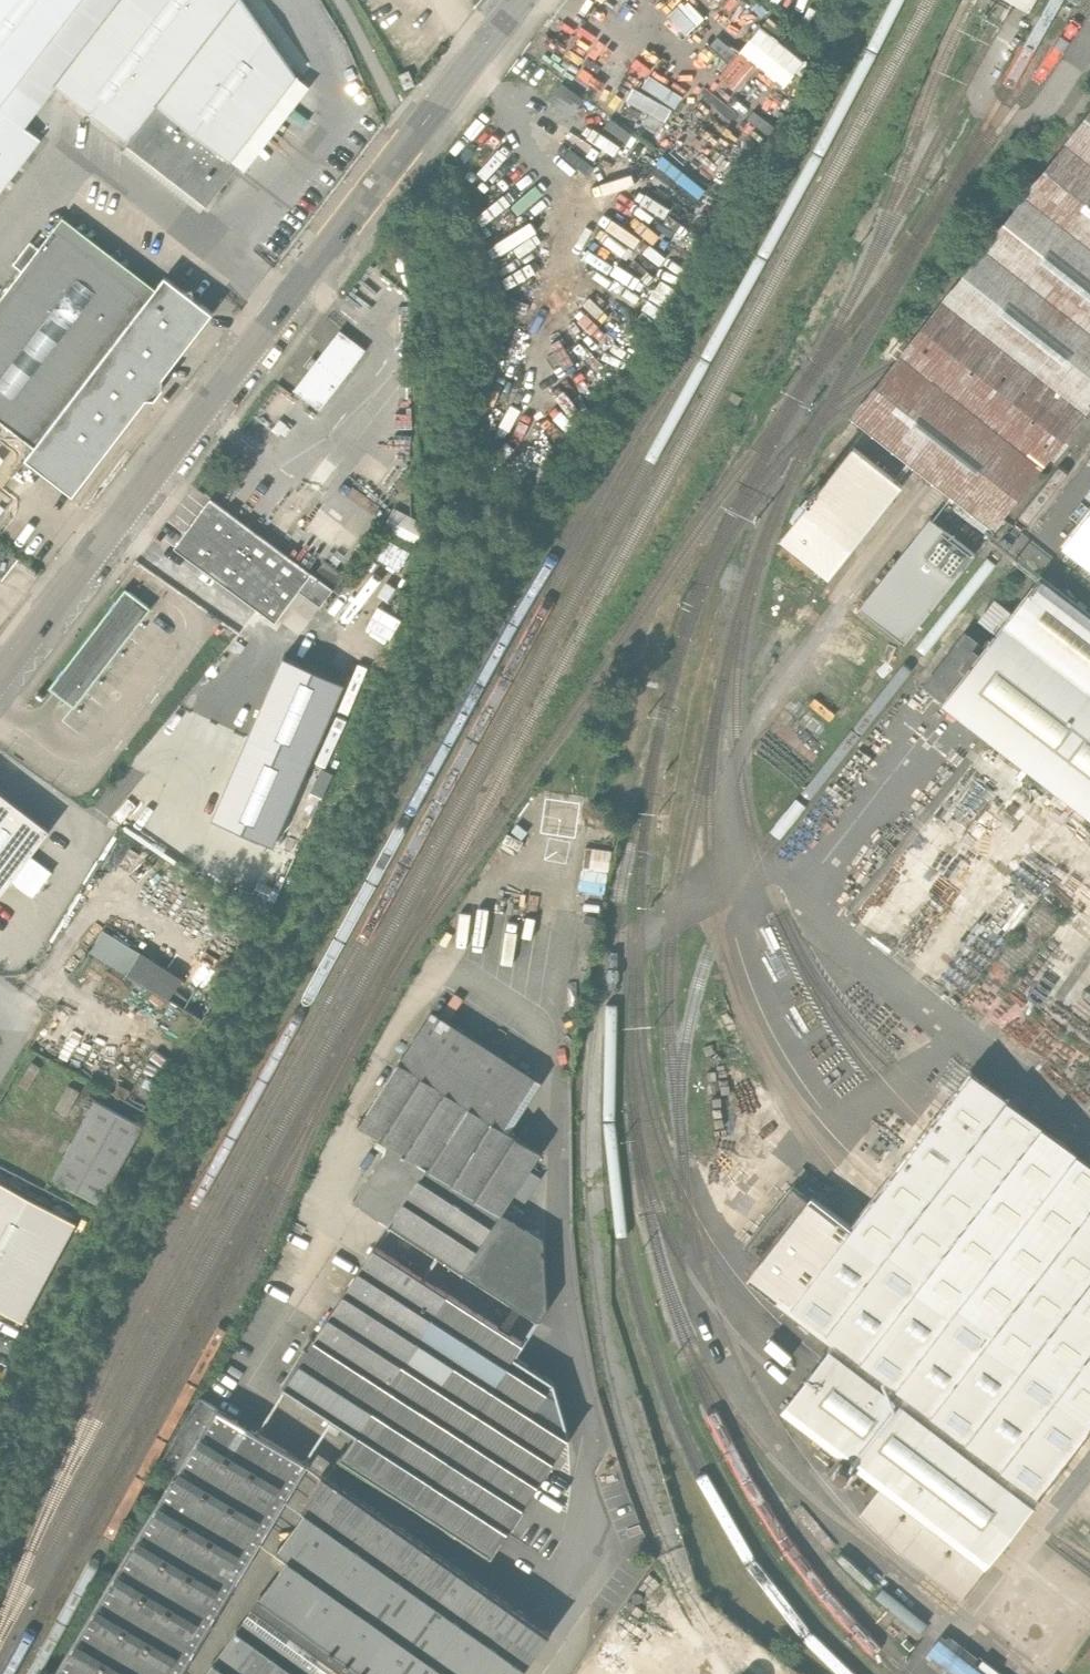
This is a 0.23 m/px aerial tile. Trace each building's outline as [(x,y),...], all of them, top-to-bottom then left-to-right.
[(44,145),(28,132),(61,89),(129,0),(0,0),(0,203),(44,145)] [(245,0),(129,0),(61,89),(137,146),(134,150),(214,212),(245,172),(238,166),(303,82),(245,0)] [(1009,1),(1030,12),(1037,0),(1008,0),(1009,1)] [(761,26),(743,53),(792,83),(809,56),(761,26)] [(890,374),(855,418),(995,528),(1089,408),(1089,120),(890,374)] [(161,294),(67,222),(46,250),(34,241),(15,265),(25,272),(0,305),(0,421),(40,451),(161,294)] [(404,239),(387,259),(404,272),(420,251),(404,239)] [(40,451),(31,462),(77,498),(151,403),(161,403),(169,392),(167,380),(217,316),(172,281),(161,294),(40,451)] [(340,331),(295,388),(323,410),(368,352),(340,331)] [(854,447),(781,541),(829,579),(903,485),(854,447)] [(211,499),(175,548),(276,622),(300,590),(321,606),(333,589),(211,499)] [(410,503),(399,523),(430,540),(440,520),(410,503)] [(1063,547),(1089,568),(1089,512),(1063,547)] [(930,519),(860,607),(905,643),(975,554),(930,519)] [(1089,815),(1089,615),(1041,577),(1011,614),(997,633),(985,647),(943,702),(1089,815)] [(126,590),(52,687),(63,695),(75,704),(149,608),(137,599),(126,590)] [(980,620),(997,633),(1011,614),(995,601),(980,620)] [(923,687),(943,702),(985,647),(964,633),(923,687)] [(316,812),(222,751),(187,804),(268,857),(283,835),(295,843),(316,812)] [(0,790),(0,896),(12,880),(34,896),(52,871),(31,855),(51,829),(0,790)] [(570,816),(545,796),(506,845),(532,865),(570,816)] [(587,846),(584,889),(614,890),(616,847),(587,846)] [(139,953),(103,930),(91,951),(169,999),(181,982),(139,953)] [(1089,1046),(1089,989),(1082,984),(1077,990),(1041,967),(1024,993),(1049,1008),(1044,1017),(1089,1046)] [(433,1006),(399,1059),(471,1102),(506,1123),(515,1110),(538,1073),(433,1006)] [(380,1132),(392,1140),(431,1164),(471,1102),(399,1059),(360,1120),(380,1132)] [(834,1344),(1037,1499),(1089,1431),(1089,1163),(970,1071),(941,1108),(925,1129),(882,1185),(867,1205),(850,1226),(812,1196),(763,1260),(748,1279),(834,1344)] [(72,1111),(80,1088),(69,1084),(61,1108),(72,1111)] [(96,1100),(53,1178),(100,1203),(143,1125),(96,1100)] [(471,1102),(431,1164),(501,1209),(541,1146),(523,1135),(506,1123),(471,1102)] [(393,1222),(431,1164),(392,1140),(365,1183),(355,1197),(393,1222)] [(449,1257),(464,1267),(483,1236),(501,1209),(431,1164),(393,1222),(449,1257)] [(0,1182),(0,1309),(23,1321),(76,1223),(0,1182)] [(745,1246),(763,1260),(812,1196),(810,1195),(808,1198),(793,1186),(745,1246)] [(501,1209),(483,1236),(548,1276),(546,1238),(501,1209)] [(550,1303),(548,1276),(483,1236),(464,1267),(491,1284),(541,1316),(550,1303)] [(378,1243),(347,1291),(421,1339),(453,1291),(436,1281),(378,1243)] [(390,1386),(421,1339),(347,1291),(333,1314),(317,1338),(390,1386)] [(342,1459),(420,1508),(519,1355),(529,1340),(453,1291),(421,1339),(390,1386),(361,1429),(353,1443),(342,1459)] [(361,1429),(390,1386),(317,1338),(298,1367),(288,1383),(361,1429)] [(858,1469),(881,1486),(861,1513),(904,1555),(961,1599),(1001,1547),(1023,1519),(1038,1500),(1037,1499),(834,1344),(820,1362),(797,1392),(783,1411),(824,1442),(819,1448),(830,1457),(835,1451),(842,1457),(828,1474),(844,1487),(858,1469)] [(420,1508),(460,1534),(558,1380),(519,1355),(420,1508)] [(573,1434),(558,1380),(460,1534),(494,1556),(504,1541),(573,1434)] [(179,1470),(217,1408),(200,1398),(162,1461),(179,1470)] [(57,1673),(182,1673),(198,1648),(219,1613),(239,1580),(264,1538),(289,1497),(311,1461),(218,1405),(217,1408),(179,1470),(57,1673)] [(478,1579),(324,1470),(302,1507),(307,1510),(406,1580),(466,1622),(490,1587),(478,1579)] [(406,1580),(307,1510),(292,1530),(279,1549),(290,1556),(378,1619),(406,1580)] [(378,1619),(290,1556),(276,1576),(262,1596),(349,1659),(378,1619)] [(378,1619),(456,1673),(522,1673),(552,1632),(544,1625),(490,1587),(466,1622),(406,1580),(378,1619)] [(262,1596),(250,1612),(239,1628),(302,1673),(338,1673),(349,1659),(262,1596)] [(349,1659),(369,1673),(456,1673),(378,1619),(349,1659)] [(239,1628),(227,1644),(215,1660),(234,1673),(302,1673),(239,1628)] [(744,1666),(755,1673),(802,1673),(760,1643),(744,1666)] [(338,1673),(369,1673),(349,1659),(338,1673)] [(215,1660),(205,1673),(234,1673),(215,1660)]
